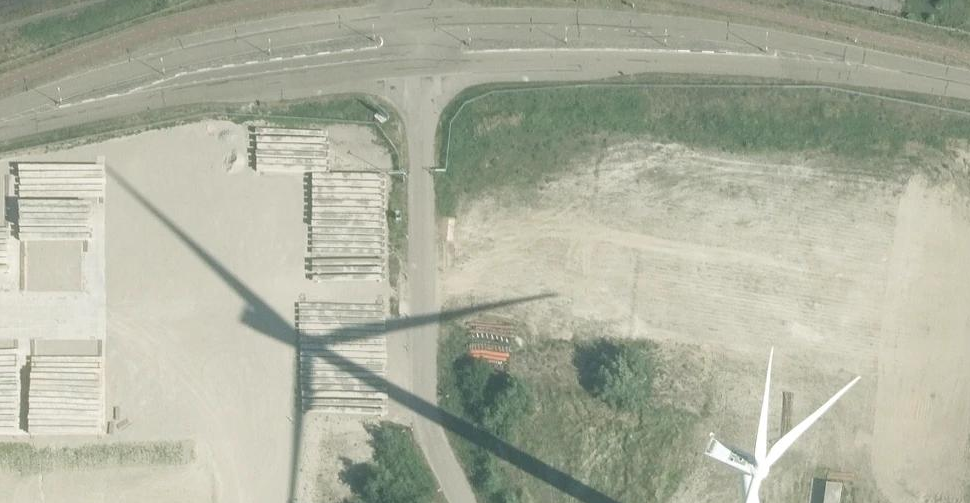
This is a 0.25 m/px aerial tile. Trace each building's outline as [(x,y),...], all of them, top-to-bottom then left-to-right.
[(843,484),(825,481),(823,492),(815,491),(813,502),(840,502),(843,484)]
